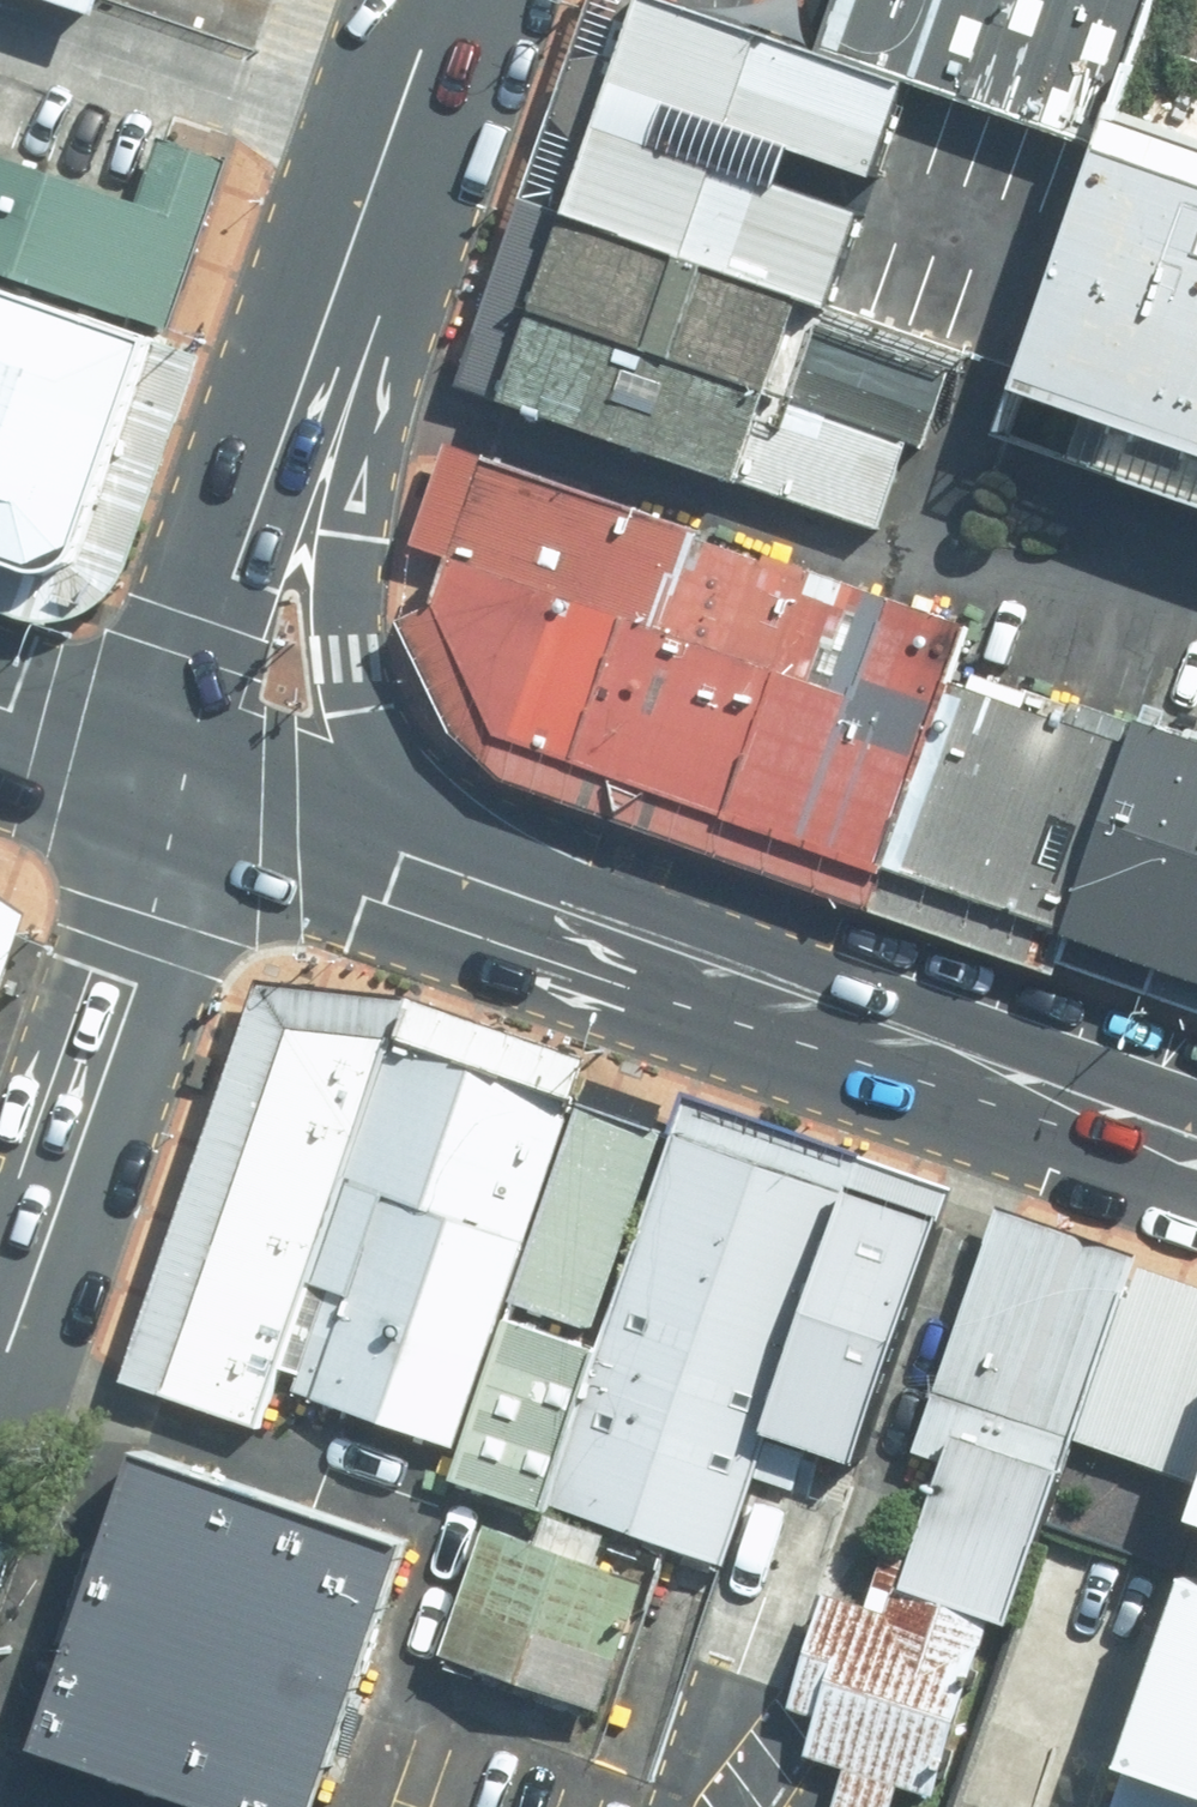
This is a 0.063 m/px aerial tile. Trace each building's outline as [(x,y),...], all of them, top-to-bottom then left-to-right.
[(95,24),(104,0),(27,0),(95,24)] [(556,224),(794,306),(821,316),(900,90),(812,59),(641,0),(634,0),(556,224)] [(812,59),(900,90),(1094,154),(1147,0),(832,0),(812,59)] [(0,161),(0,277),(164,334),(223,166),(154,143),(132,206),(0,161)] [(1090,161),(989,446),(1196,519),(1196,199),(1090,161)] [(794,306),(556,224),(491,408),(732,489),(734,482),(763,397),(794,306)] [(20,574),(71,559),(145,347),(0,298),(0,567),(20,574)] [(734,482),(873,530),(903,444),(763,397),(734,482)] [(968,625),(482,458),(424,611),(490,748),(876,878),(946,689),(968,625)] [(946,689),(876,878),(1058,942),(1124,748),(946,689)] [(1130,729),(1124,748),(1058,942),(1196,989),(1196,751),(1130,729)] [(436,1043),(280,988),(147,1365),(303,1420),(323,1365),(436,1043)] [(598,1099),(436,1043),(323,1365),(484,1421),(598,1099)] [(699,1135),(598,1099),(484,1421),(473,1452),(574,1487),(699,1135)] [(871,1195),(699,1135),(574,1487),(747,1548),(786,1436),(871,1195)] [(937,1216),(871,1195),(786,1436),(854,1459),(937,1216)] [(1154,1258),(1018,1210),(893,1563),(1030,1611),(1095,1427),(1154,1258)] [(1154,1258),(1095,1427),(1196,1463),(1196,1273),(1154,1258)] [(165,1453),(66,1733),(278,1806),(330,1806),(423,1543),(165,1453)] [(660,1586),(482,1524),(438,1648),(616,1710),(660,1586)] [(1103,1806),(1196,1806),(1196,1542),(1103,1806)] [(998,1646),(852,1595),(796,1752),(942,1804),(998,1646)]
